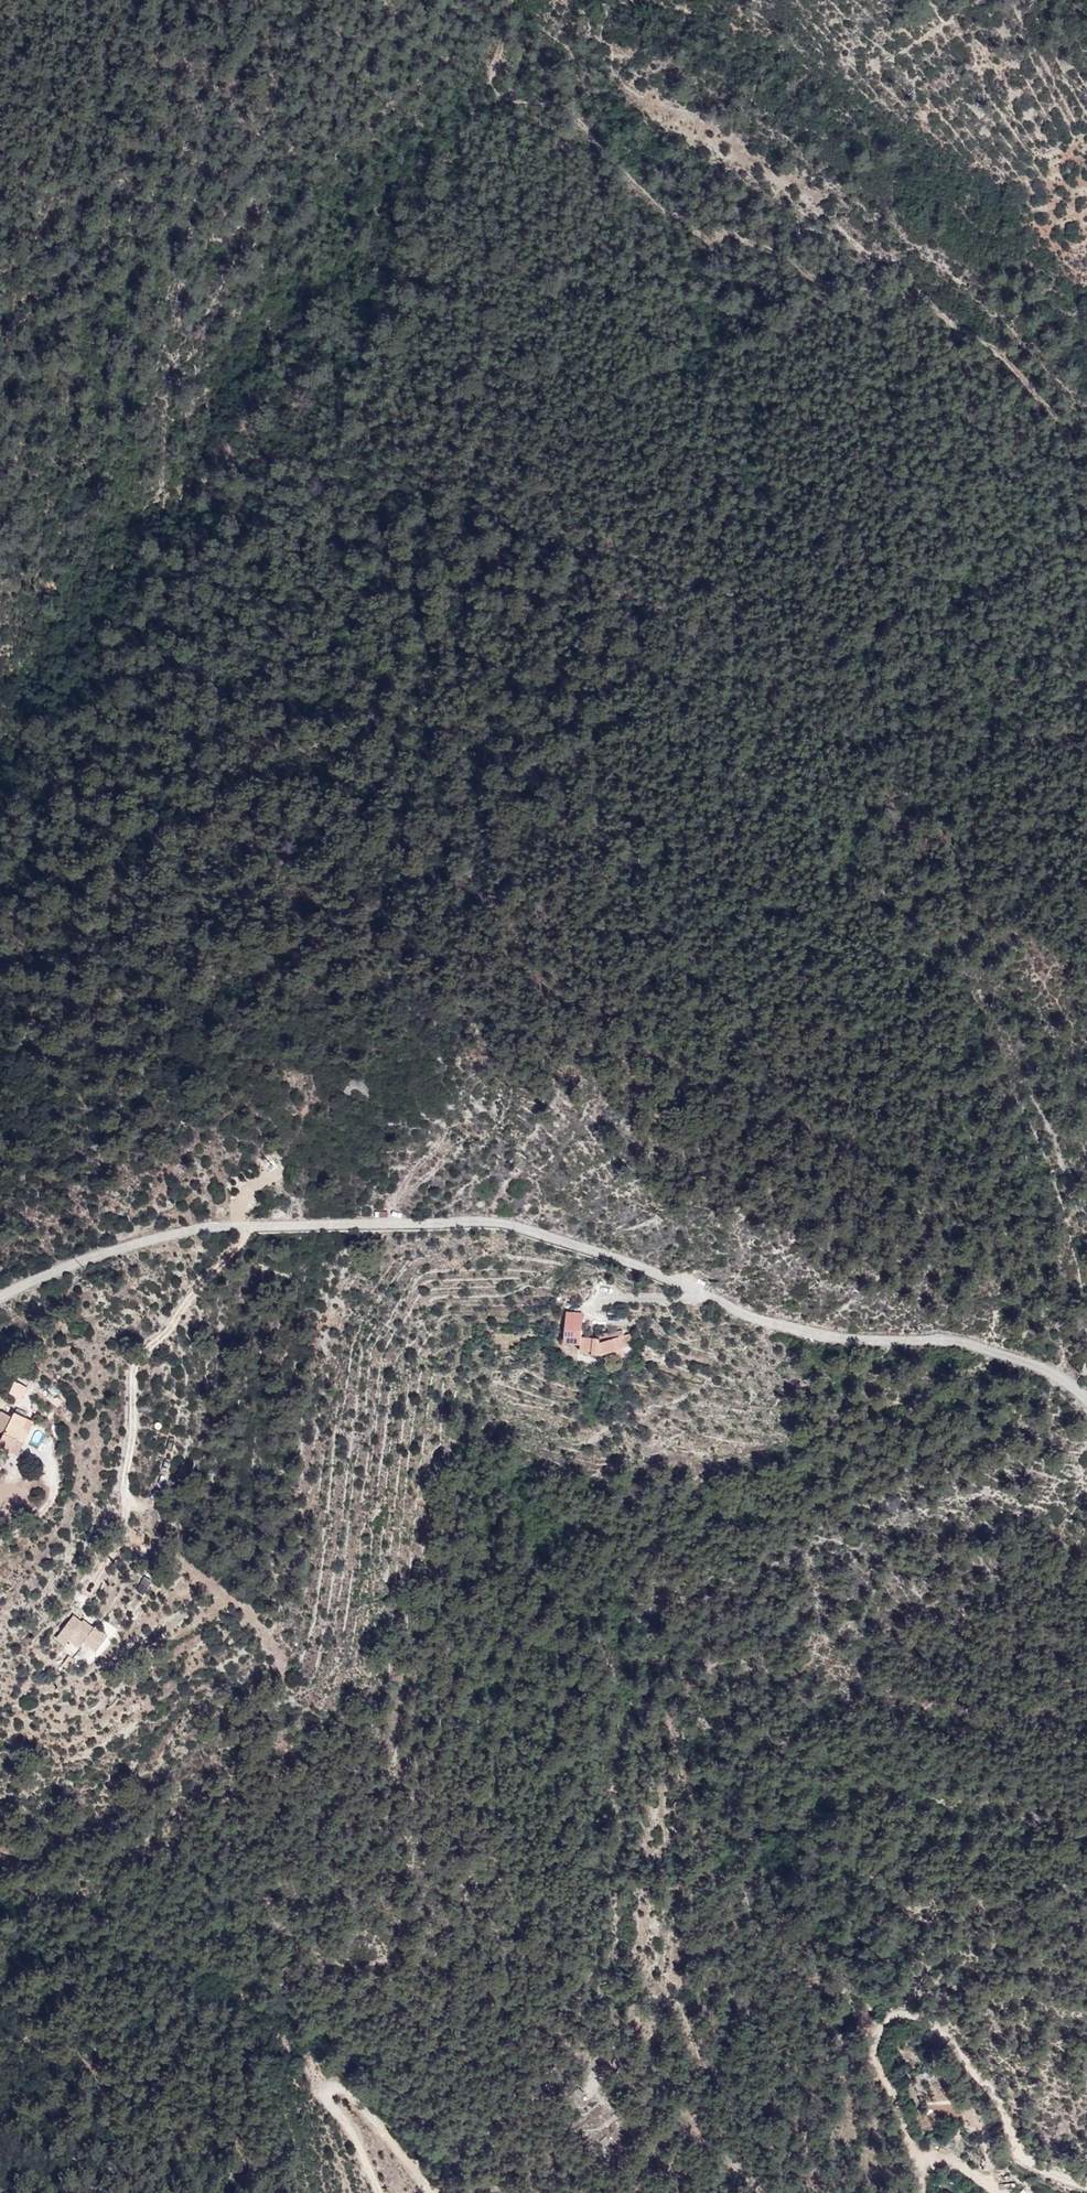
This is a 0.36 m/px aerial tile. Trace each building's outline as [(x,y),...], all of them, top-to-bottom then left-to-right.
[(609,1356),(628,1351),(624,1337),(605,1342),(609,1356)] [(0,1410),(0,1432),(5,1435),(2,1441),(15,1449),(33,1418),(14,1407),(11,1413),(2,1407),(0,1410)] [(147,1591),(153,1579),(147,1576),(141,1587),(147,1591)] [(73,1614),(57,1634),(65,1643),(70,1636),(81,1644),(85,1639),(96,1647),(106,1634),(84,1617),(81,1621),(73,1614)] [(917,1934),(908,1938),(913,1951),(923,1947),(917,1934)]
